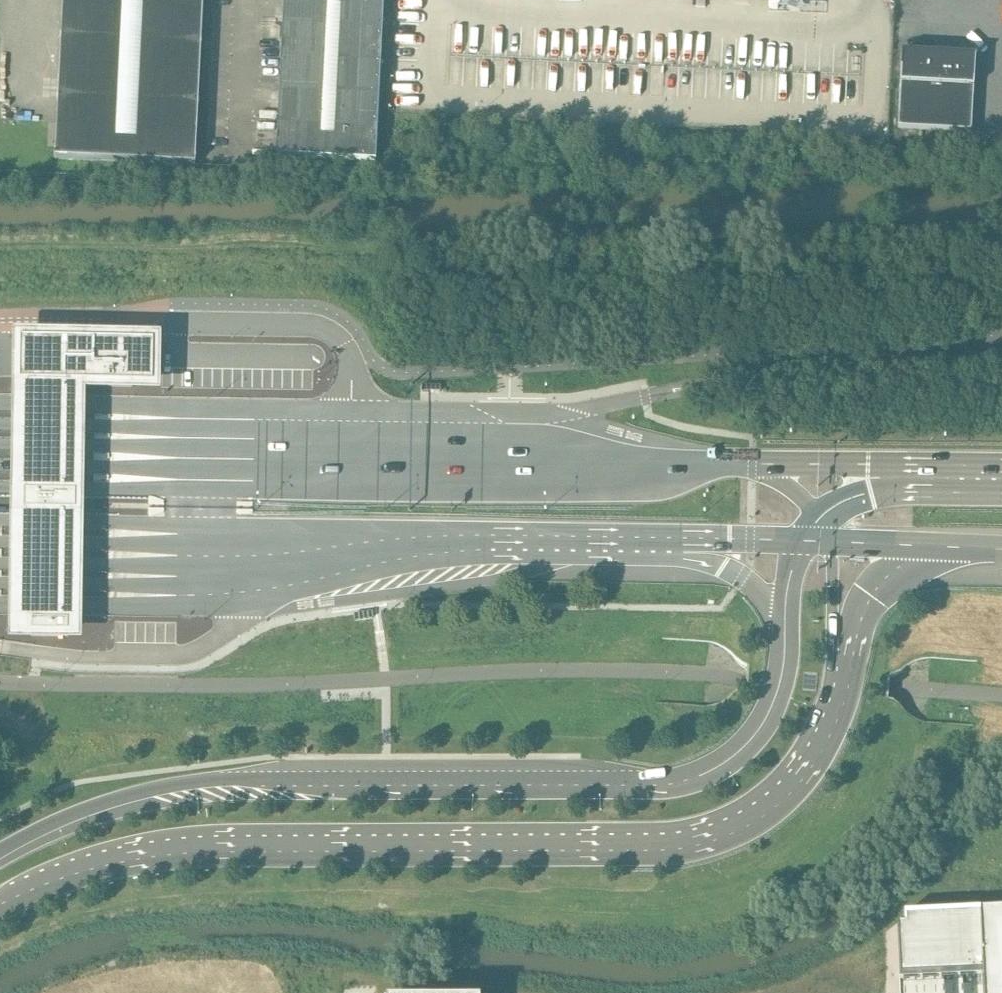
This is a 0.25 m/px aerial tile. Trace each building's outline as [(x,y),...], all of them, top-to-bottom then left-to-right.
[(195,165),(203,0),(63,0),(55,158),(195,165)] [(383,0),(283,0),(275,157),(375,162),(383,0)] [(977,57),(933,54),(930,48),(935,45),(934,44),(916,53),(901,53),(900,69),(897,128),(971,132),(973,95),(975,59),(976,59),(977,57)] [(87,405),(87,386),(132,386),(160,387),(160,337),(14,335),(13,424),(13,443),(13,465),(11,520),(11,541),(10,563),(10,584),(9,642),(82,644),(83,585),(83,565),(84,542),(84,521),(86,466),(86,445),(86,426),(87,405)] [(354,614),(355,620),(372,618),(372,612),(354,614)] [(898,927),(900,979),(983,975),(984,992),(1001,992),(1001,913),(905,918),(906,926),(898,927)]
